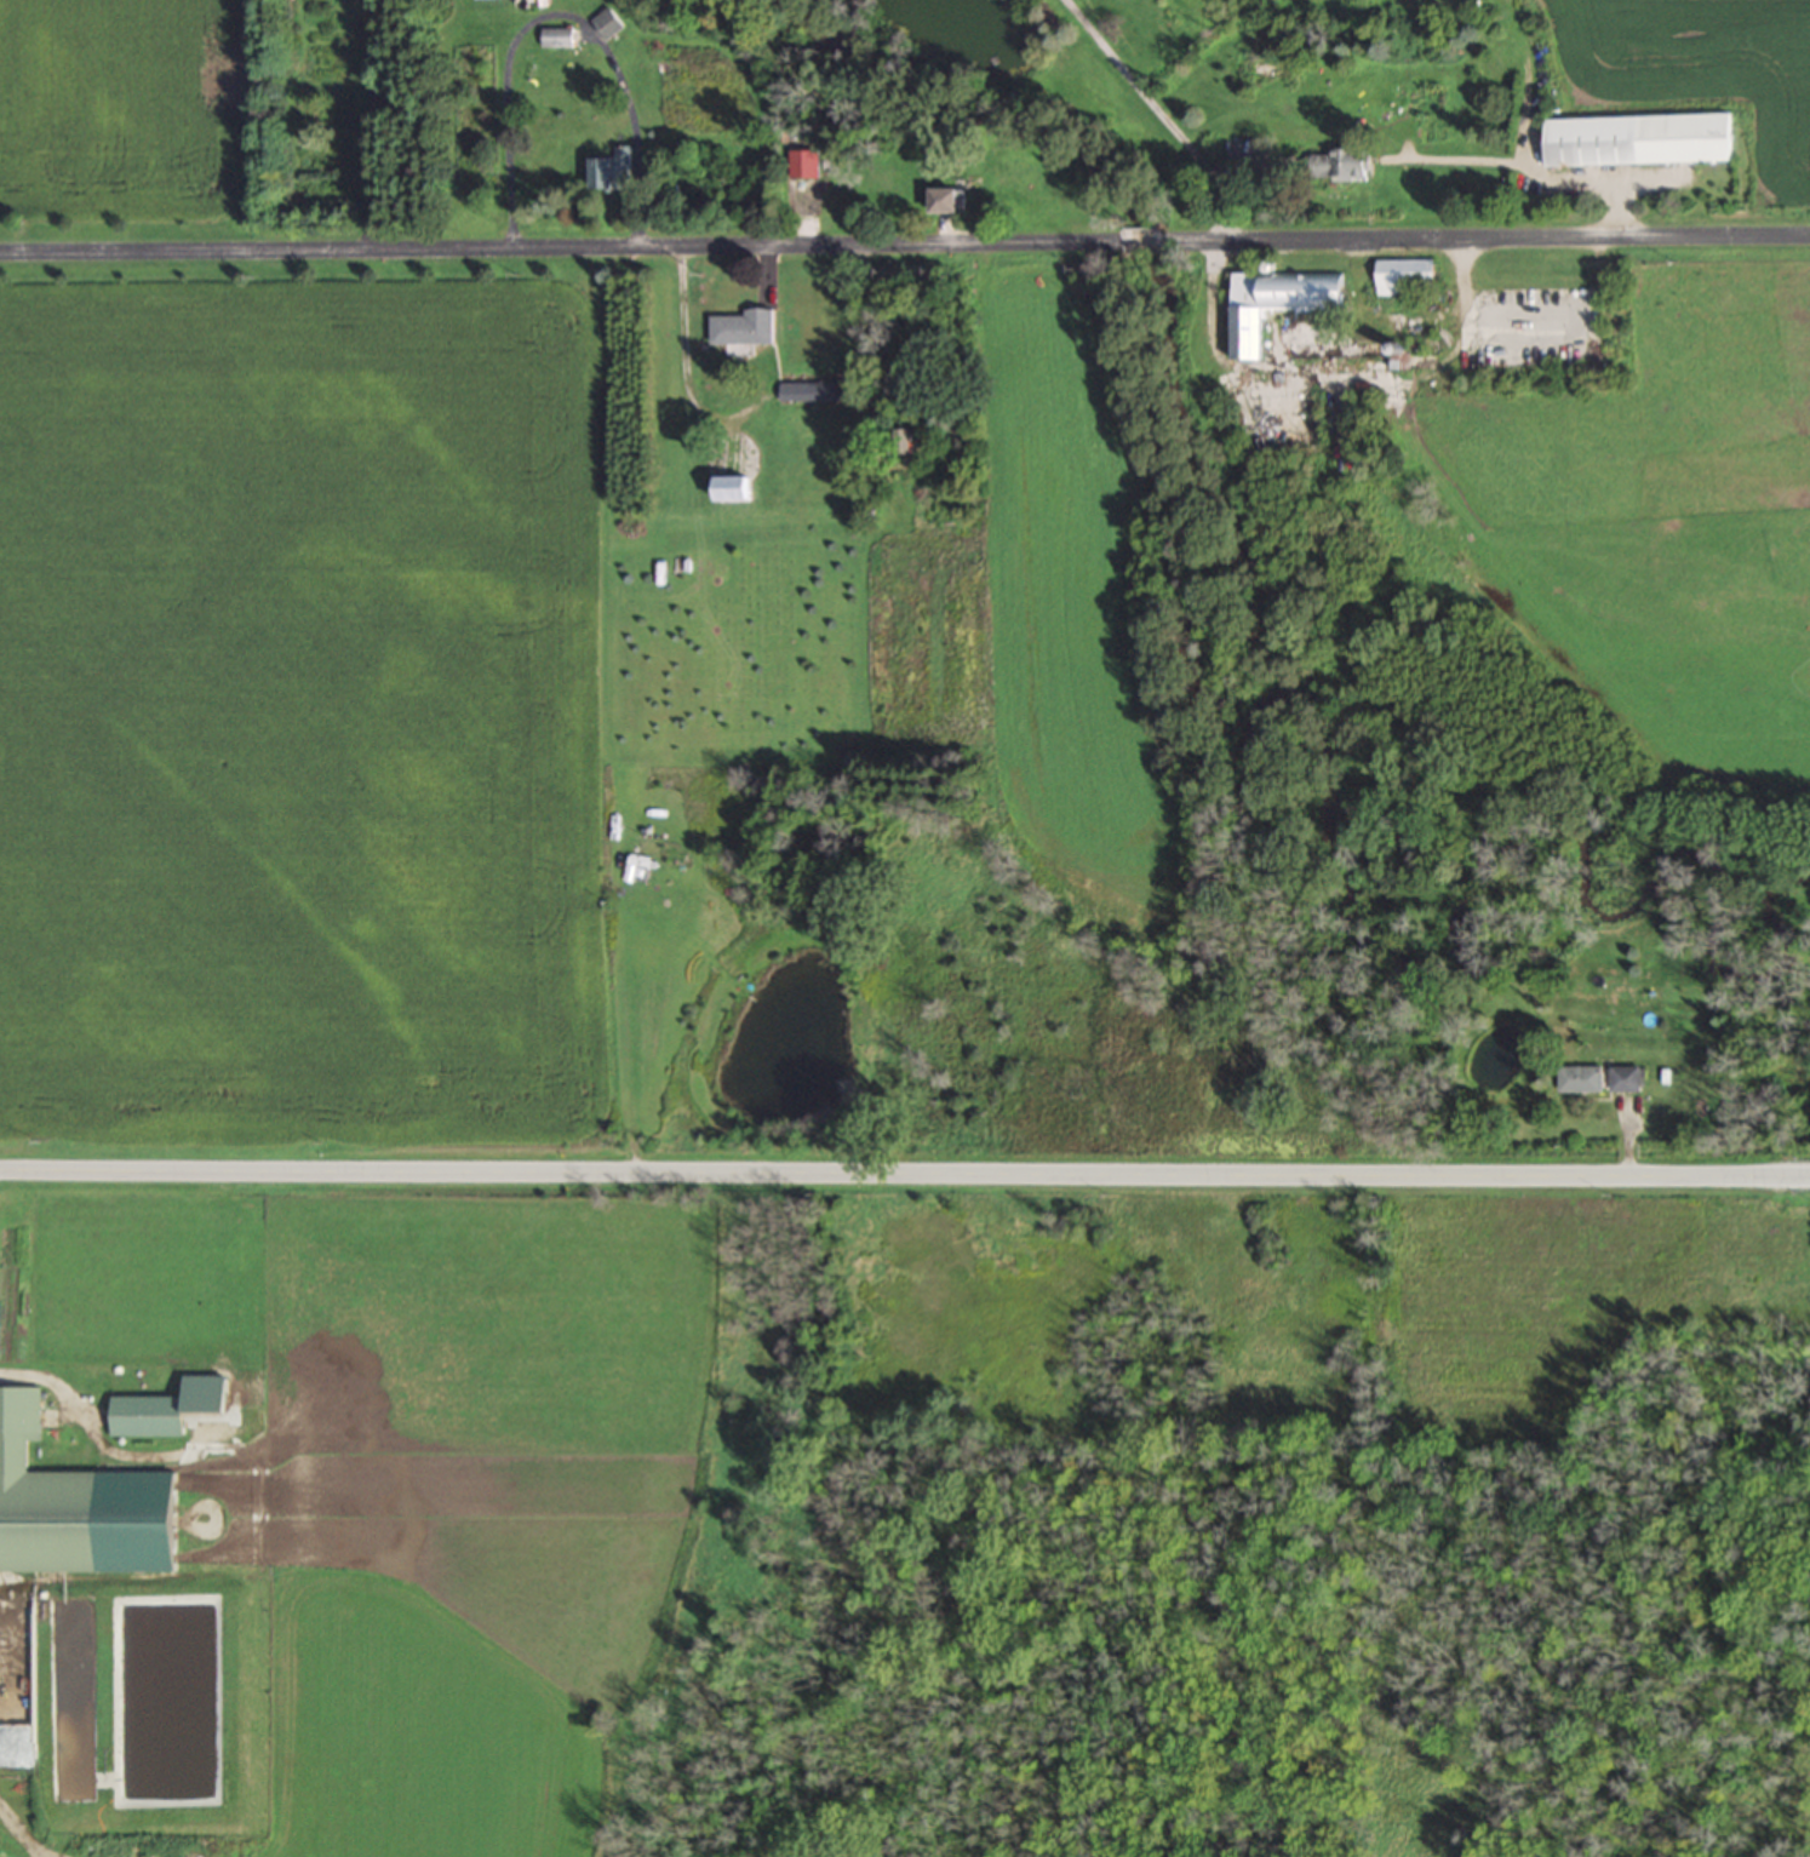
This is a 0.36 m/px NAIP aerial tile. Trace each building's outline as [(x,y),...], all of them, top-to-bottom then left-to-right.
[(608,38),(626,25),(612,4),(593,18),(608,38)] [(576,26),(544,26),(544,45),(576,45),(576,26)] [(1546,116),(1547,163),(1734,159),(1733,112),(1546,116)] [(633,187),(633,144),(617,144),(617,156),(594,156),(594,187),(633,187)] [(1370,177),(1369,147),(1311,148),(1312,178),(1370,177)] [(962,186),(933,186),(933,211),(962,211),(962,186)] [(1435,256),(1377,256),(1377,292),(1409,292),(1409,282),(1435,282),(1435,256)] [(1345,315),(1346,271),(1235,270),(1235,356),(1266,356),(1266,315),(1345,315)] [(745,313),(711,313),(711,340),(774,340),(774,306),(745,306),(745,313)] [(896,425),(896,450),(911,450),(911,425),(896,425)] [(753,472),(717,472),(717,497),(753,497),(753,472)] [(1559,1064),(1559,1090),(1605,1090),(1605,1064),(1559,1064)] [(1611,1089),(1643,1089),(1643,1065),(1611,1065),(1611,1089)] [(26,1470),(26,1438),(40,1438),(40,1384),(0,1384),(0,1569),(177,1569),(177,1470),(26,1470)] [(184,1434),(184,1394),(111,1394),(111,1434),(184,1434)]
